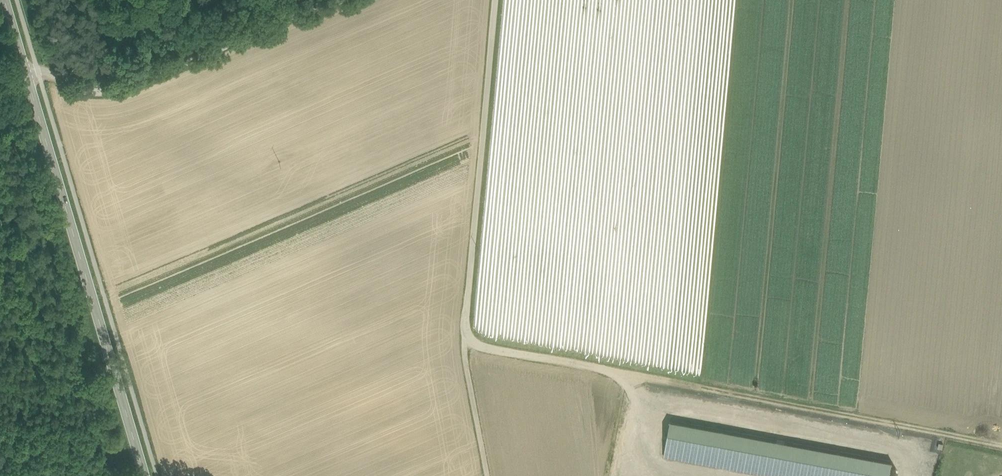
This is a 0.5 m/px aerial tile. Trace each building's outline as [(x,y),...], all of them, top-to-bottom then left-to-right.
[(664,456),(770,475),(889,475),(892,461),(671,420),(664,456)]
